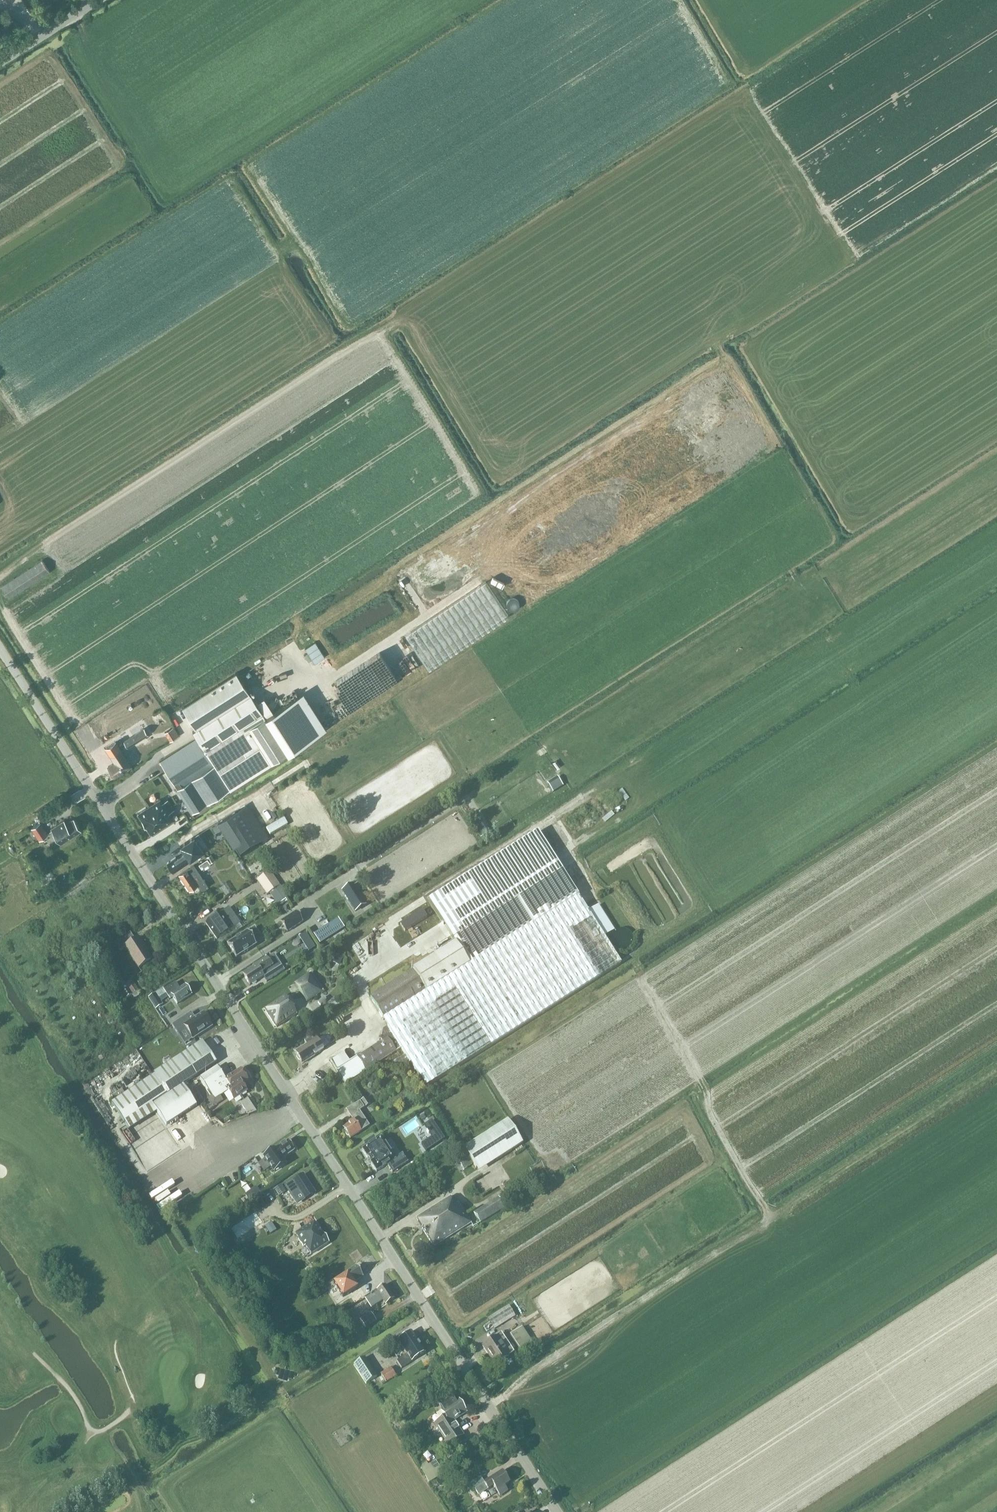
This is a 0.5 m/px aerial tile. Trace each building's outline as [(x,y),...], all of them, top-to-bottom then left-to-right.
[(486,582),(403,637),(426,671),(508,616),(486,582)] [(315,642),(305,648),(308,654),(305,656),(310,663),(313,660),(315,663),(325,656),(315,642)] [(340,694),(350,710),(370,698),(354,673),(337,683),(343,692),(340,694)] [(201,729),(251,696),(237,674),(183,710),(197,732),(201,729)] [(201,729),(197,732),(193,734),(196,739),(197,738),(204,750),(208,747),(208,748),(232,732),(234,735),(264,716),(251,696),(201,729)] [(297,697),(266,717),(289,753),(320,732),(297,697)] [(321,702),(326,709),(331,705),(326,699),(321,702)] [(325,726),(336,720),(333,715),(327,718),(324,712),(319,715),(325,726)] [(193,814),(207,805),(206,805),(230,790),(271,764),(274,768),(284,762),(281,757),(289,753),(266,717),(235,737),(232,732),(208,748),(208,747),(204,750),(197,738),(183,748),(160,763),(193,814)] [(170,741),(179,736),(174,727),(165,732),(170,741)] [(144,729),(124,742),(125,742),(128,747),(128,748),(148,735),(144,729)] [(116,742),(106,748),(111,755),(116,762),(108,767),(114,776),(131,765),(121,751),(128,747),(125,742),(118,746),(116,742)] [(160,799),(143,810),(138,814),(144,824),(151,835),(174,820),(169,813),(174,810),(172,807),(168,799),(163,803),(160,799)] [(236,811),(218,822),(240,858),(259,847),(236,811)] [(481,838),(489,832),(477,814),(469,819),(481,838)] [(61,844),(81,831),(73,819),(66,824),(64,820),(51,828),(61,844)] [(40,840),(48,834),(40,823),(32,828),(40,840)] [(176,857),(167,863),(173,872),(190,861),(190,860),(204,851),(194,836),(180,846),(184,852),(176,858),(176,857)] [(202,869),(210,863),(207,859),(199,864),(202,869)] [(190,891),(198,885),(202,891),(209,887),(194,865),(179,875),(190,891)] [(471,963),(427,992),(384,1019),(383,1020),(387,1027),(401,1049),(405,1055),(409,1060),(426,1087),(623,963),(606,936),(590,910),(564,869),(455,938),(457,942),(471,963)] [(259,878),(270,893),(275,889),(279,886),(269,871),(259,878)] [(220,884),(223,893),(228,890),(224,882),(220,884)] [(353,885),(342,891),(355,911),(365,904),(353,885)] [(275,889),(281,898),(286,895),(279,886),(275,889)] [(276,908),(287,901),(284,898),(274,905),(276,908)] [(606,936),(616,930),(600,904),(590,910),(606,936)] [(206,924),(217,939),(240,923),(234,915),(229,919),(224,912),(223,911),(206,924)] [(280,922),(287,932),(303,922),(296,912),(280,922)] [(313,932),(319,944),(345,930),(339,919),(313,932)] [(254,927),(227,944),(236,958),(257,945),(252,938),(259,933),(254,927)] [(299,937),(308,952),(315,948),(306,933),(299,937)] [(139,969),(151,961),(144,950),(145,949),(139,939),(135,942),(131,935),(115,944),(120,952),(126,948),(139,969)] [(471,963),(457,942),(413,970),(427,992),(471,963)] [(342,958),(335,955),(333,960),(340,963),(342,958)] [(255,968),(244,975),(250,986),(264,978),(267,983),(280,975),(273,965),(272,966),(267,959),(254,967),(255,968)] [(223,978),(229,974),(226,969),(220,974),(223,978)] [(384,1019),(427,992),(413,970),(370,998),(384,1019)] [(111,979),(117,984),(121,978),(115,973),(111,979)] [(325,991),(312,973),(295,984),(307,1003),(325,991)] [(125,1000),(132,995),(138,991),(132,981),(126,985),(124,983),(117,988),(125,1000)] [(176,983),(164,990),(167,995),(168,997),(171,995),(177,1004),(191,995),(185,986),(180,989),(176,983)] [(156,1009),(162,1005),(155,994),(148,999),(156,1009)] [(277,1029),(297,1016),(285,997),(265,1010),(277,1029)] [(343,1028),(355,1022),(350,1012),(338,1018),(343,1028)] [(209,1022),(204,1014),(191,1022),(188,1016),(173,1025),(179,1033),(186,1028),(193,1040),(212,1027),(209,1022)] [(168,1015),(163,1017),(166,1025),(171,1023),(168,1015)] [(169,1036),(176,1031),(174,1027),(166,1033),(169,1036)] [(382,1042),(377,1045),(357,1058),(356,1057),(349,1061),(344,1052),(330,1061),(345,1085),(396,1052),(401,1049),(387,1027),(383,1029),(381,1040),(382,1042)] [(307,1045),(295,1052),(297,1055),(296,1056),(298,1059),(300,1059),(302,1064),(315,1056),(314,1056),(323,1050),(322,1048),(317,1040),(317,1039),(314,1041),(312,1037),(304,1042),(307,1045)] [(201,1042),(183,1054),(153,1073),(153,1074),(114,1101),(111,1102),(128,1128),(155,1111),(152,1105),(182,1085),(197,1075),(216,1063),(207,1048),(206,1049),(201,1042)] [(405,1055),(393,1063),(396,1068),(409,1060),(405,1055)] [(228,1091),(234,1100),(247,1091),(242,1085),(241,1082),(247,1079),(241,1069),(226,1079),(218,1067),(200,1079),(212,1096),(214,1100),(220,1096),(228,1091)] [(116,1069),(110,1073),(113,1080),(119,1076),(116,1069)] [(117,1095),(122,1092),(117,1082),(112,1085),(117,1095)] [(196,1106),(182,1085),(152,1105),(155,1111),(166,1126),(196,1106)] [(360,1111),(364,1109),(371,1104),(366,1097),(360,1101),(360,1102),(347,1111),(354,1122),(344,1128),(351,1139),(370,1127),(360,1111)] [(256,1112),(248,1099),(240,1104),(248,1115),(256,1112)] [(237,1112),(239,1119),(246,1116),(244,1109),(237,1112)] [(432,1120),(430,1122),(431,1122),(425,1126),(428,1130),(427,1131),(428,1134),(430,1133),(432,1137),(422,1144),(426,1151),(444,1139),(432,1120)] [(508,1120),(491,1131),(463,1149),(467,1154),(473,1164),(478,1173),(523,1144),(508,1120)] [(245,1137),(231,1146),(237,1156),(251,1147),(245,1137)] [(395,1161),(381,1140),(362,1152),(377,1174),(388,1167),(392,1174),(408,1165),(403,1156),(395,1161)] [(264,1171),(270,1166),(274,1172),(286,1164),(283,1159),(295,1151),(288,1142),(264,1158),(258,1162),(264,1171)] [(415,1161),(424,1155),(420,1149),(411,1155),(415,1161)] [(467,1154),(462,1157),(468,1167),(473,1164),(467,1154)] [(153,1168),(139,1175),(142,1181),(156,1173),(153,1168)] [(293,1183),(304,1201),(315,1194),(303,1176),(293,1183)] [(150,1178),(142,1183),(145,1187),(152,1182),(150,1178)] [(279,1196),(285,1191),(281,1185),(274,1189),(279,1196)] [(257,1196),(261,1193),(256,1187),(252,1190),(257,1196)] [(470,1224),(458,1204),(456,1205),(451,1197),(416,1219),(422,1227),(421,1228),(434,1248),(470,1224)] [(480,1224),(504,1208),(498,1199),(474,1214),(480,1224)] [(255,1212),(231,1229),(237,1238),(262,1222),(255,1212)] [(276,1230),(271,1222),(265,1226),(270,1234),(276,1230)] [(322,1236),(314,1223),(295,1235),(304,1248),(305,1247),(310,1255),(328,1244),(322,1235),(322,1236)] [(334,1283),(343,1297),(358,1288),(354,1283),(364,1277),(357,1266),(340,1277),(341,1279),(334,1283)] [(327,1291),(321,1283),(313,1288),(319,1297),(327,1291)] [(394,1299),(387,1287),(366,1300),(371,1309),(383,1302),(385,1305),(394,1299)] [(406,1295),(399,1299),(403,1305),(410,1301),(406,1295)] [(515,1317),(509,1306),(504,1309),(510,1320),(515,1317)] [(365,1329),(376,1322),(371,1315),(360,1321),(365,1329)] [(499,1327),(493,1316),(488,1319),(494,1330),(499,1327)] [(520,1348),(530,1341),(521,1328),(511,1334),(520,1348)] [(402,1369),(426,1354),(412,1332),(398,1341),(407,1354),(397,1361),(402,1369)] [(496,1366),(514,1354),(501,1335),(483,1347),(496,1366)] [(353,1365),(366,1384),(377,1377),(365,1358),(353,1365)] [(386,1383),(396,1377),(391,1368),(381,1375),(386,1383)] [(449,1444),(463,1436),(453,1421),(466,1412),(458,1400),(456,1402),(451,1394),(437,1403),(446,1417),(436,1423),(449,1444)] [(479,1496),(493,1486),(500,1496),(507,1491),(504,1486),(509,1483),(502,1471),(484,1483),(480,1477),(471,1483),(479,1496)]
